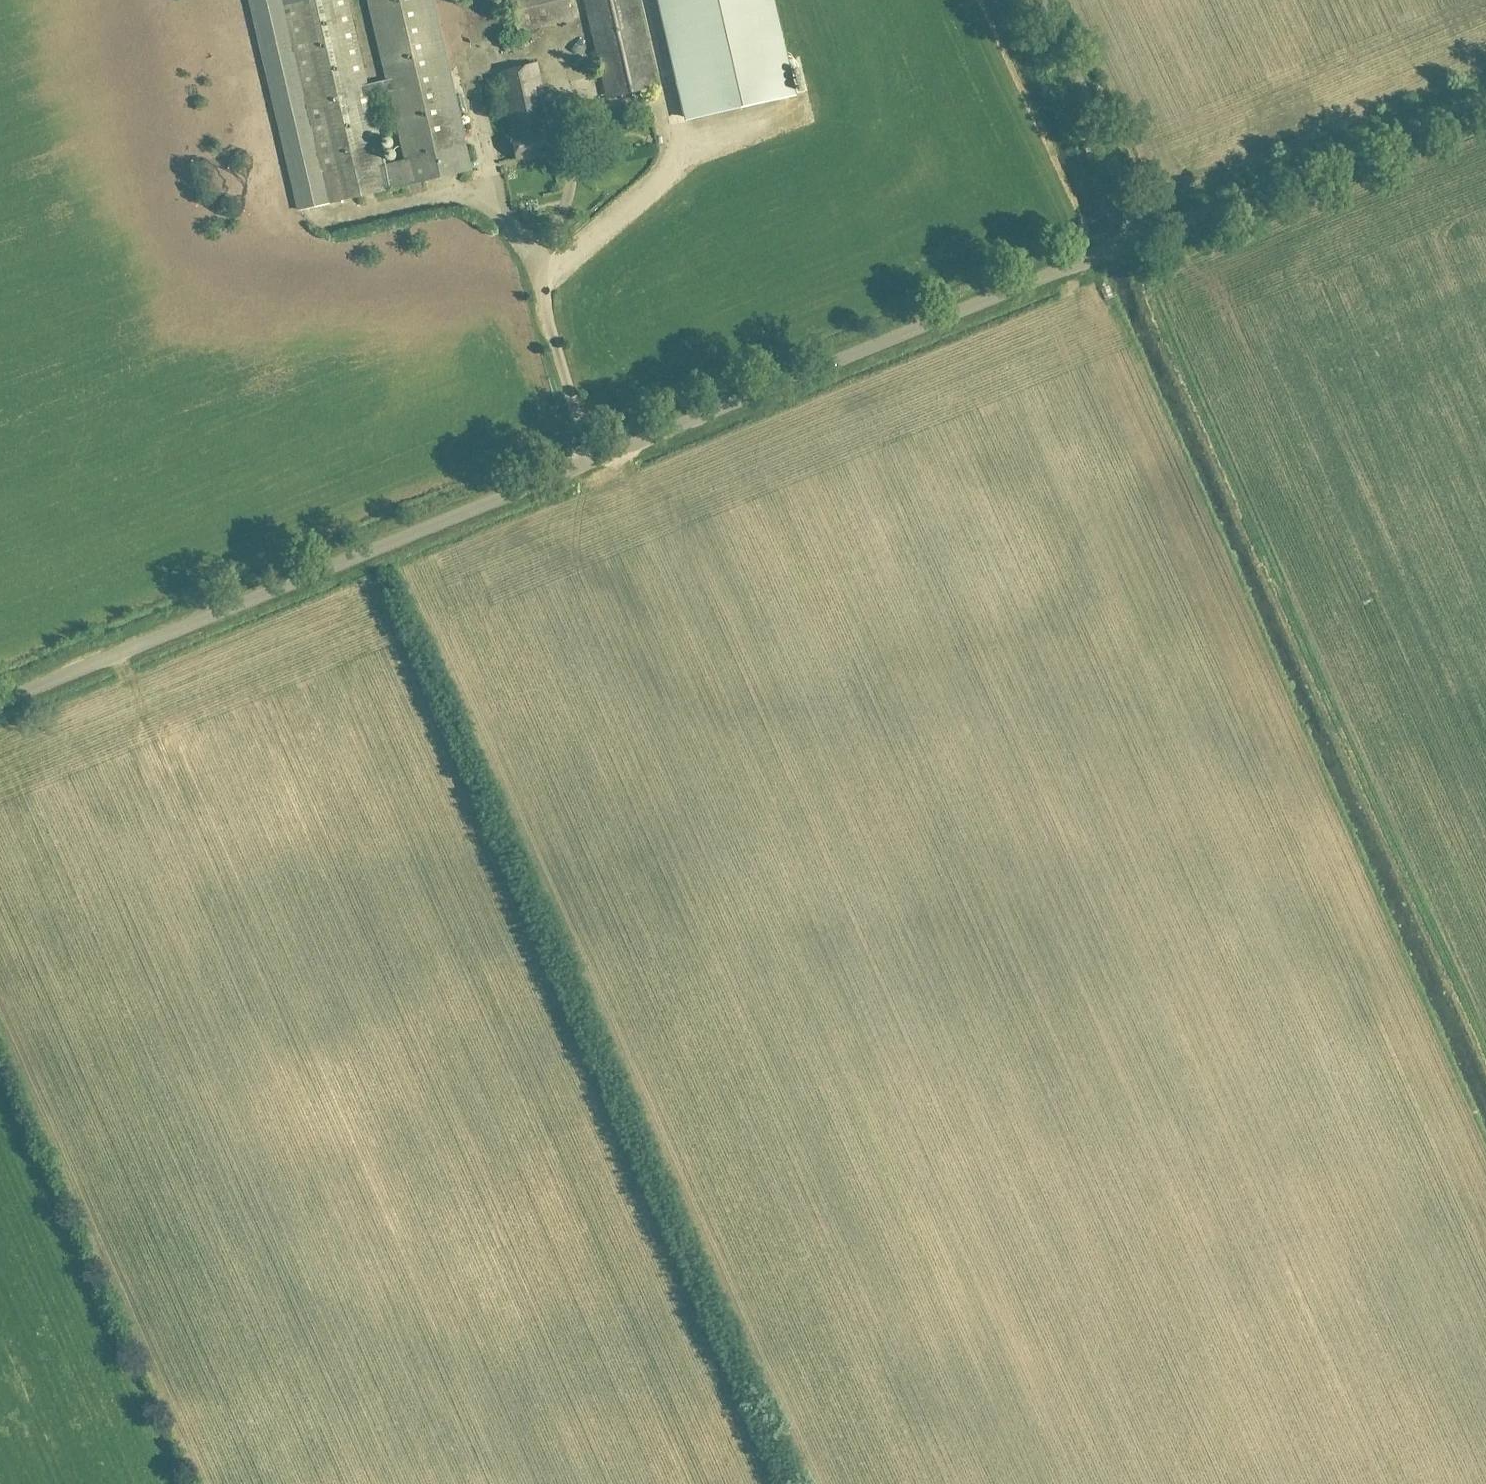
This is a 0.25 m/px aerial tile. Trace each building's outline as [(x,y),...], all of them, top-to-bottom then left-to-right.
[(386,81),(367,85),(348,0),(252,0),(300,210),(329,204),(391,189),(410,186),(471,172),(431,0),(367,0),(386,81)] [(518,32),(571,20),(567,0),(511,0),(518,32)] [(605,98),(658,86),(638,0),(583,0),(605,98)] [(793,96),(771,0),(662,0),(689,119),(793,96)] [(550,125),(536,64),(496,73),(510,134),(516,161),(556,152),(550,125)] [(662,108),(649,108),(648,122),(662,122),(662,108)]
